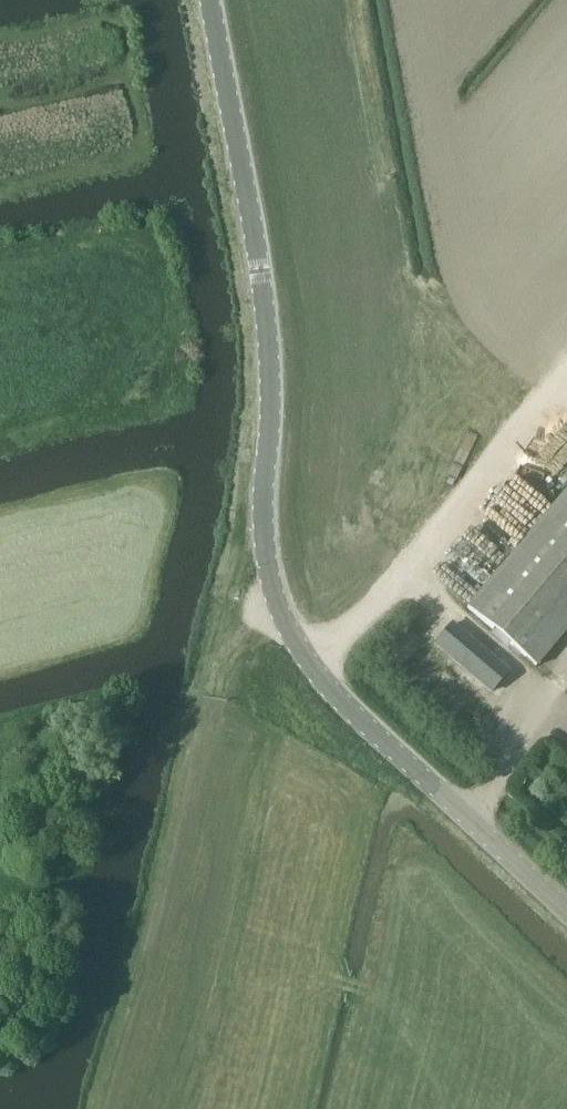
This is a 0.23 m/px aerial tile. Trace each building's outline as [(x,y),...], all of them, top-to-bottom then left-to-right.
[(468,608),(537,667),(566,632),(566,491),(468,608)]
